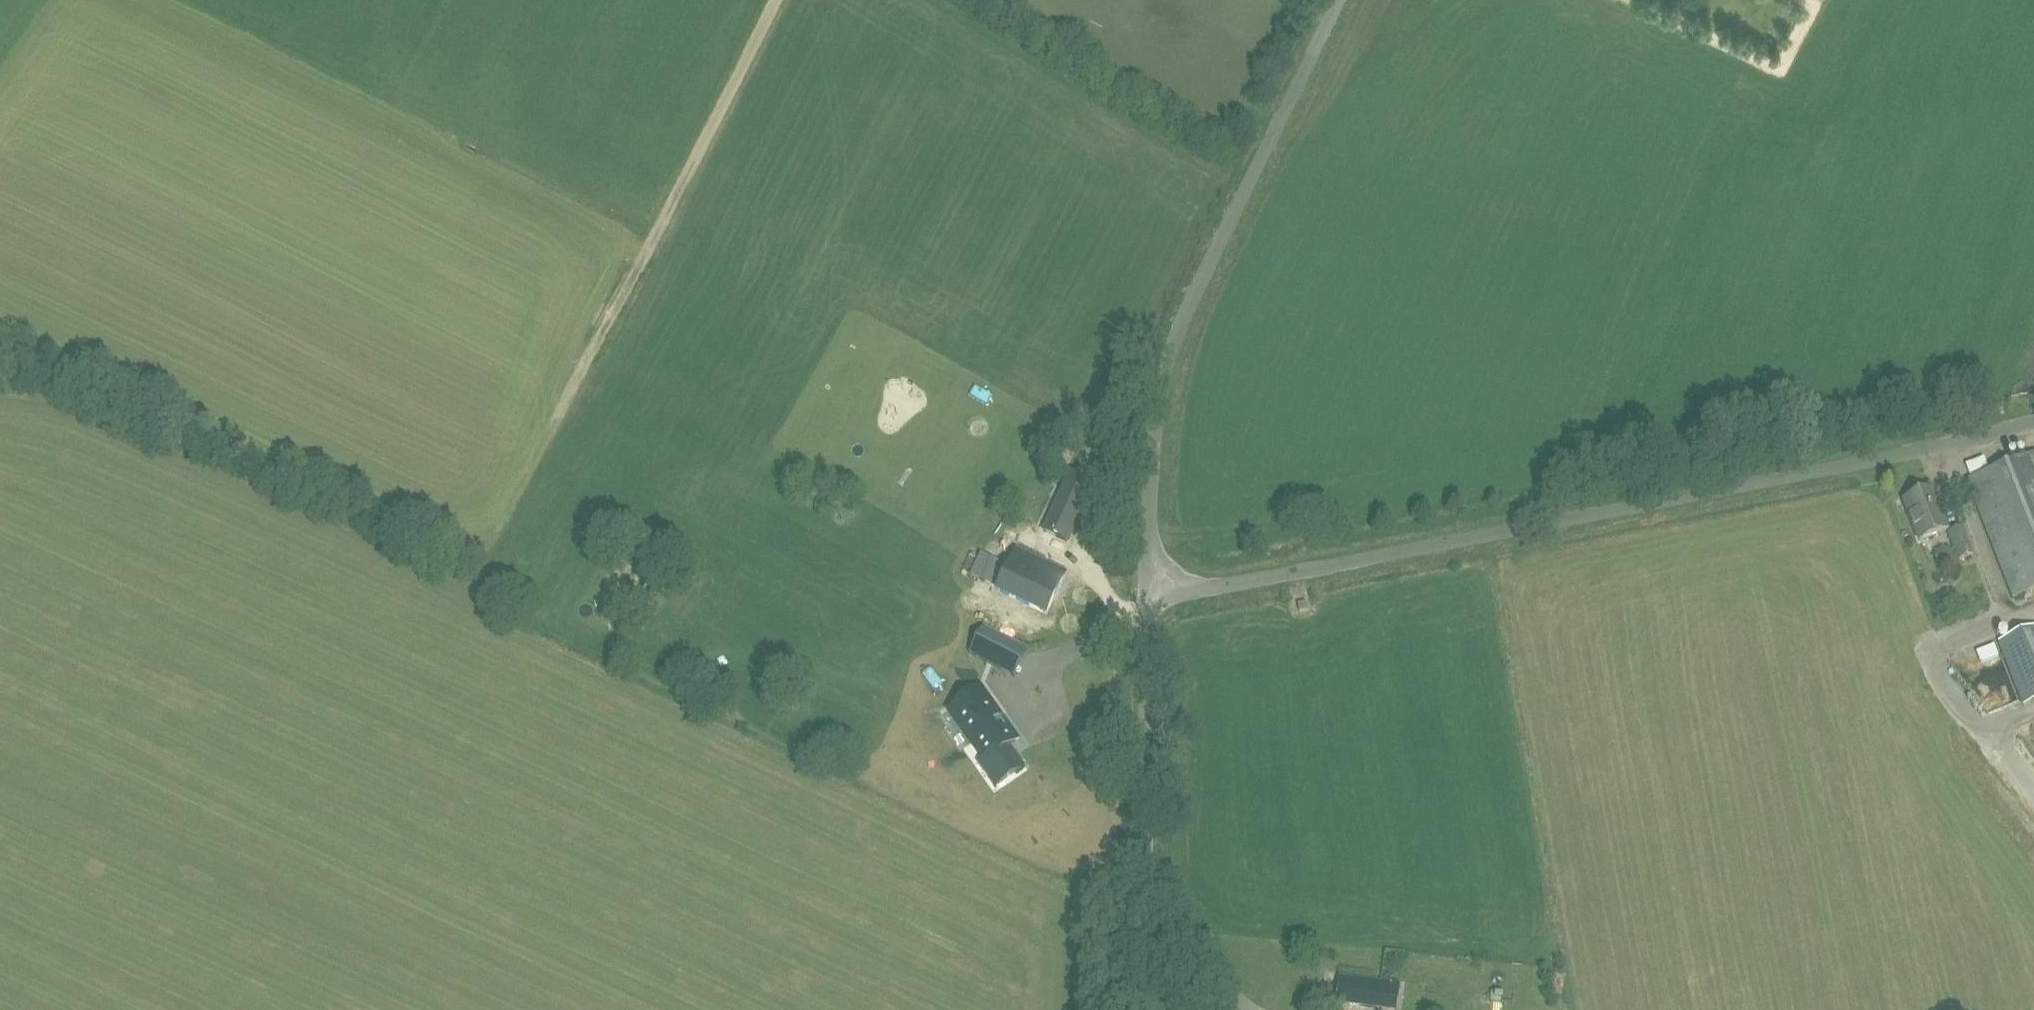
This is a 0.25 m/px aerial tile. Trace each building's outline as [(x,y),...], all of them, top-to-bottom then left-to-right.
[(2033,378),(2033,357),(2026,355),(2022,376),(2033,378)] [(2011,406),(2030,402),(2028,393),(2009,397),(2011,406)] [(1988,405),(1990,417),(2006,414),(2004,403),(1988,405)] [(2033,589),(2033,454),(1967,481),(2013,597),(2033,589)] [(1094,484),(1070,473),(1043,532),(1067,543),(1094,484)] [(1919,540),(1947,529),(1932,490),(1903,501),(1919,540)] [(1959,559),(1972,554),(1962,528),(1948,533),(1959,559)] [(1047,613),(1064,575),(1016,552),(998,590),(1047,613)] [(1300,611),(1308,609),(1306,602),(1298,604),(1300,611)] [(2033,700),(2033,627),(1999,641),(2024,704),(2033,700)] [(1028,651),(1013,643),(983,628),(969,654),(999,669),(1014,677),(1028,651)] [(1026,722),(984,692),(964,720),(987,737),(974,756),(995,770),(987,781),(1001,791),(1021,762),(1006,751),(1026,722)] [(1400,983),(1340,975),(1336,1003),(1392,1009),(1396,1009),(1400,983)]
